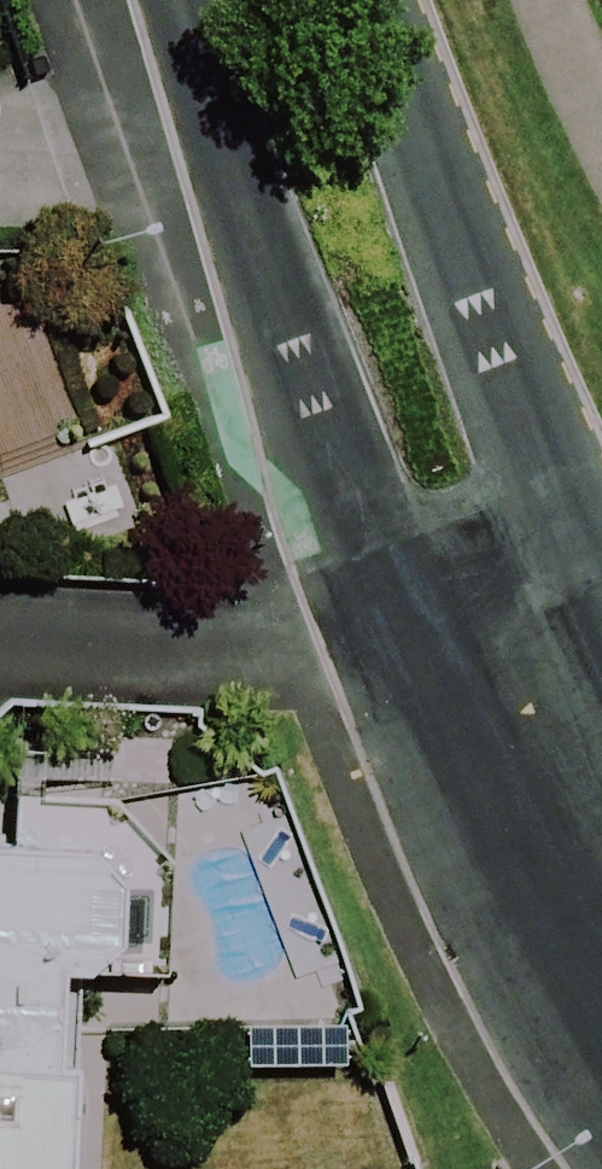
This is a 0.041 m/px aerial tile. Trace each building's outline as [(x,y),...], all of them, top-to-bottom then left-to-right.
[(65,979),(161,982),(167,799),(9,793),(7,842),(0,841),(0,1168),(59,1168),(65,979)]
